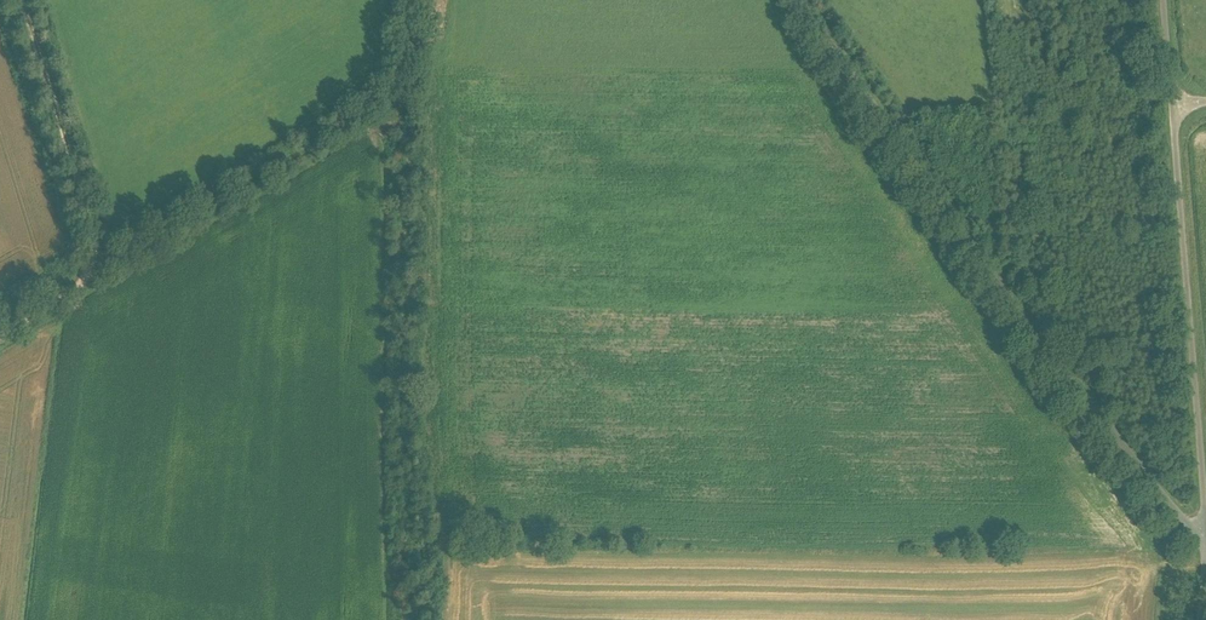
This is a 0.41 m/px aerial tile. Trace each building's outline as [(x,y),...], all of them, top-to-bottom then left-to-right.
[(994,209),(982,215),(989,228),(1001,221),(994,209)]
